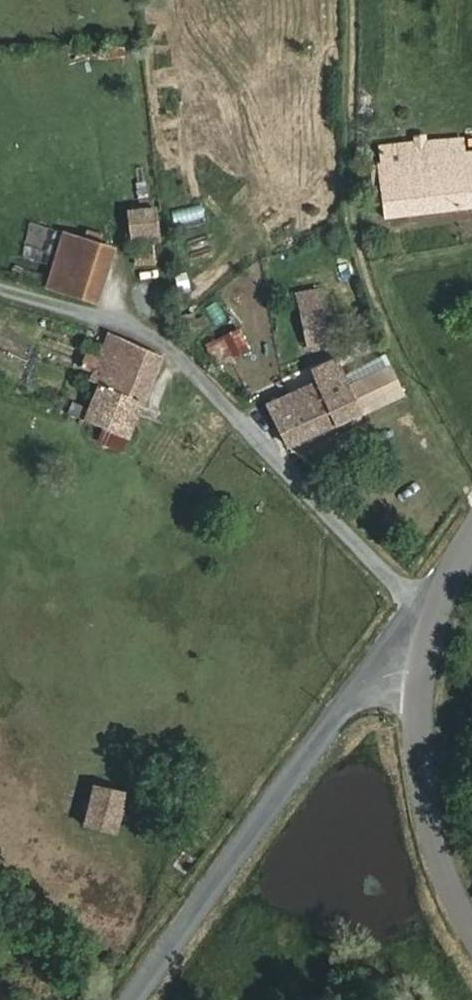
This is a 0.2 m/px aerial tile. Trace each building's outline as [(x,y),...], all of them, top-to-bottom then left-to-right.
[(447,93),(447,78),(437,78),(437,93),(447,93)] [(396,160),(394,146),(377,146),(368,157),(373,217),(471,202),(471,153),(396,160)] [(142,211),(115,212),(117,234),(144,234),(142,211)] [(66,255),(96,262),(100,246),(51,231),(39,267),(60,273),(66,255)] [(140,262),(142,243),(126,240),(121,259),(140,262)] [(39,267),(34,287),(87,304),(96,262),(66,255),(60,273),(39,267)] [(219,363),(251,348),(241,326),(208,341),(219,363)] [(314,352),(313,337),(299,338),(298,353),(314,352)] [(119,437),(149,356),(106,339),(76,405),(62,399),(57,411),(119,437)] [(282,361),(280,349),(268,349),(268,361),(282,361)] [(86,373),(94,357),(76,351),(70,366),(86,373)] [(306,383),(325,425),(390,397),(373,351),(332,372),(325,361),(301,371),(306,383)] [(281,394),(301,436),(325,425),(306,383),(281,394)] [(258,402),(276,448),(301,436),(281,394),(258,402)] [(83,784),(77,806),(109,816),(113,795),(83,784)] [(109,816),(77,806),(71,822),(104,834),(109,816)]
